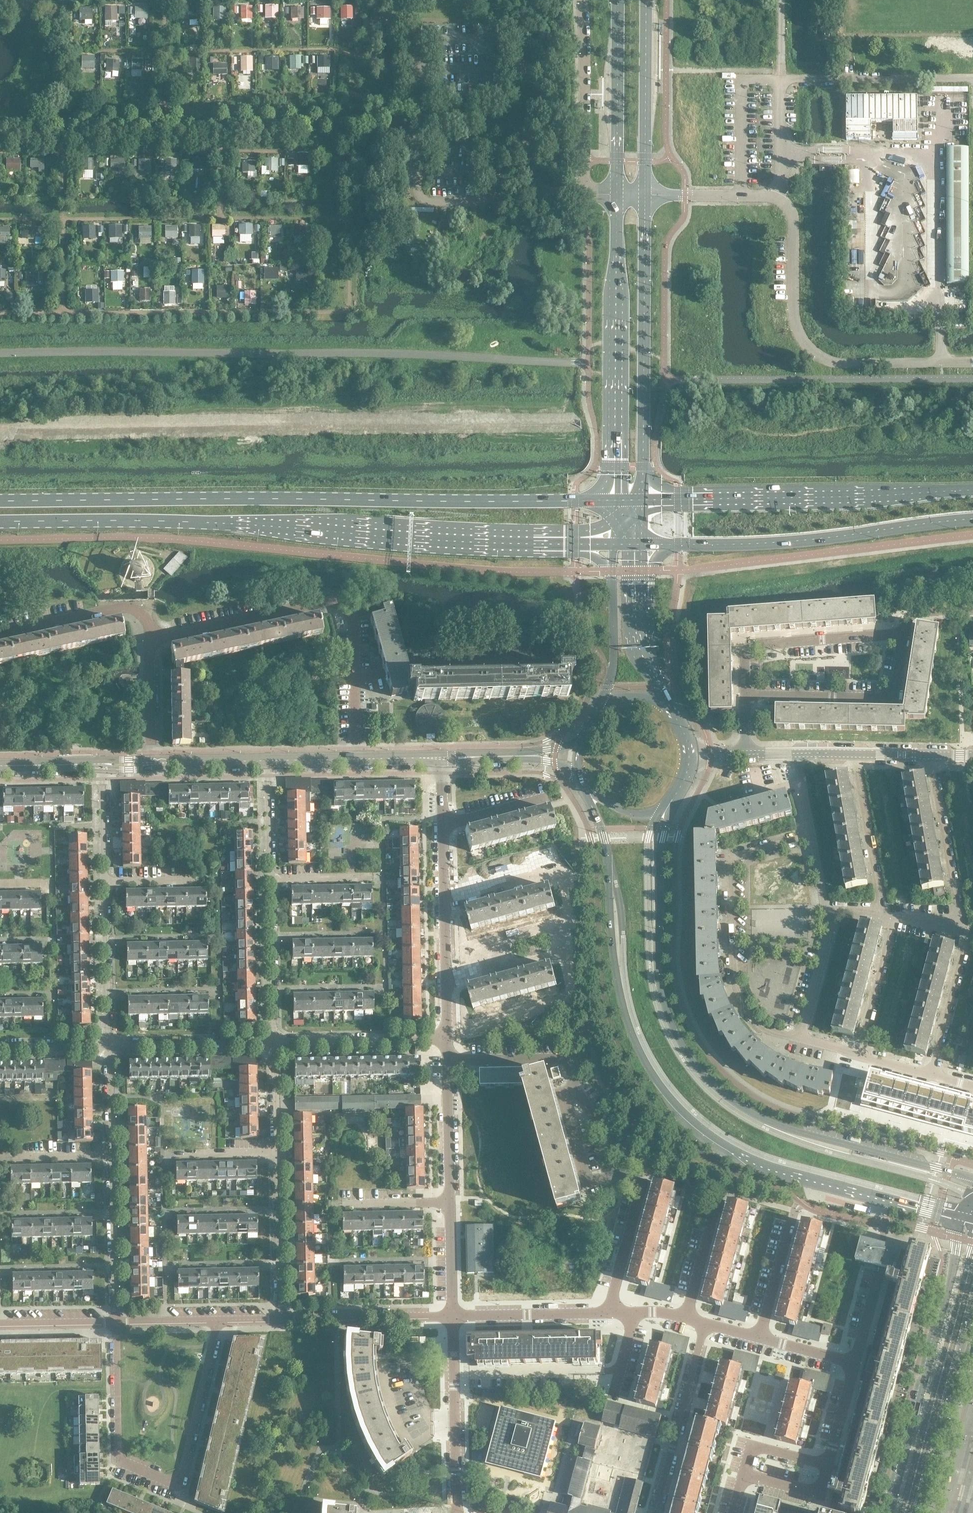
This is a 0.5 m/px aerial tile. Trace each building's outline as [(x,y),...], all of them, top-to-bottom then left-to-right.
[(279,17),(279,4),(266,5),(266,18),(279,17)] [(106,20),(118,20),(118,6),(106,6),(106,20)] [(319,18),(331,17),(330,7),(318,8),(319,18)] [(95,8),(83,8),(83,21),(96,21),(95,8)] [(151,8),(139,8),(139,20),(151,20),(151,8)] [(202,8),(190,8),(190,20),(202,20),(202,8)] [(252,8),(240,8),(240,20),(252,20),(252,8)] [(306,8),(294,8),(294,20),(306,20),(306,8)] [(358,8),(346,8),(346,20),(358,20),(358,8)] [(291,55),(291,68),(302,68),(301,55),(291,55)] [(242,71),(253,70),(253,56),(241,56),(242,71)] [(108,71),(114,71),(114,76),(120,75),(120,59),(107,60),(108,71)] [(146,60),(134,60),(134,72),(146,72),(146,60)] [(229,60),(216,60),(216,72),(229,72),(229,60)] [(282,60),(270,60),(270,72),(282,72),(282,60)] [(333,60),(320,60),(320,72),(333,72),(333,60)] [(98,61),(86,61),(86,73),(98,73),(98,61)] [(917,140),(917,97),(846,97),(846,140),(871,140),(871,122),(893,121),(893,140),(917,140)] [(969,284),(968,148),(947,148),(947,284),(969,284)] [(298,153),(299,172),(309,172),(309,153),(298,153)] [(279,170),(279,158),(265,158),(266,170),(279,170)] [(8,159),(8,169),(21,169),(21,159),(8,159)] [(94,159),(82,159),(82,171),(94,171),(94,159)] [(112,170),(125,170),(125,159),(112,159),(112,170)] [(151,159),(138,159),(138,172),(151,172),(151,159)] [(203,160),(191,160),(191,172),(203,172),(203,160)] [(44,161),(32,161),(32,173),(44,173),(44,161)] [(254,161),(242,161),(242,174),(254,174),(254,161)] [(856,182),(856,166),(845,166),(845,182),(856,182)] [(307,178),(295,178),(295,190),(307,190),(307,178)] [(190,242),(201,242),(201,225),(191,224),(190,242)] [(252,240),(252,224),(240,224),(240,241),(252,240)] [(295,225),(294,235),(306,235),(307,225),(295,225)] [(151,234),(151,226),(141,226),(140,233),(151,234)] [(224,226),(212,226),(212,238),(224,238),(224,226)] [(34,227),(21,227),(21,240),(34,240),(34,227)] [(280,227),(267,227),(268,237),(280,237),(280,227)] [(127,232),(114,232),(114,245),(127,245),(127,232)] [(180,232),(168,232),(168,244),(180,244),(180,232)] [(266,278),(279,278),(279,267),(265,268),(266,278)] [(40,273),(28,271),(26,283),(38,285),(40,273)] [(203,271),(191,271),(191,284),(203,284),(203,271)] [(0,272),(0,284),(8,284),(8,272),(0,272)] [(128,272),(115,272),(115,285),(128,285),(128,272)] [(308,272),(295,272),(295,284),(308,284),(308,272)] [(217,285),(218,297),(231,296),(230,285),(217,285)] [(260,288),(248,288),(248,300),(260,300),(260,288)] [(175,293),(162,293),(162,305),(175,305),(175,293)] [(180,565),(187,557),(179,552),(173,559),(180,565)] [(171,576),(180,566),(180,565),(173,559),(163,569),(171,576)] [(147,574),(146,566),(139,561),(131,562),(126,569),(127,577),(134,582),(142,581),(147,574)] [(876,623),(875,614),(874,603),(838,606),(839,625),(876,623)] [(839,625),(838,606),(802,609),(803,628),(839,625)] [(407,678),(399,650),(390,615),(392,614),(391,608),(381,610),(383,616),(370,619),(384,670),(391,696),(405,693),(408,692),(406,678),(407,678)] [(803,628),(802,609),(765,611),(767,631),(803,628)] [(767,631),(765,611),(730,614),(728,614),(728,621),(729,621),(730,633),(731,633),(767,631)] [(322,634),(318,616),(302,620),(301,617),(297,618),(297,621),(281,624),(285,642),(322,634)] [(124,638),(121,620),(104,624),(103,621),(99,622),(99,625),(83,628),(87,646),(124,638)] [(731,651),(731,633),(730,633),(729,621),(728,621),(709,621),(710,652),(731,651)] [(285,642),(281,624),(265,628),(264,625),(260,626),(260,629),(244,632),(248,650),(285,642)] [(934,659),(938,629),(918,626),(913,656),(934,659)] [(87,646),(83,628),(68,631),(67,629),(62,630),(62,633),(47,636),(50,654),(87,646)] [(248,650),(244,632),(229,636),(228,633),(223,634),(223,637),(208,640),(212,658),(248,650)] [(50,654),(47,636),(31,639),(30,637),(26,638),(26,640),(10,644),(14,662),(50,654)] [(212,658),(208,640),(192,644),(191,641),(187,642),(187,645),(171,648),(174,666),(175,666),(182,664),(212,658)] [(10,644),(0,646),(0,665),(14,662),(10,644)] [(732,682),(731,651),(710,652),(711,682),(732,682)] [(929,689),(934,659),(913,656),(908,686),(929,689)] [(189,681),(189,675),(182,675),(182,664),(175,666),(176,675),(171,675),(171,692),(187,691),(186,681),(189,681)] [(567,697),(567,676),(571,676),(570,669),(557,669),(557,676),(562,676),(562,678),(417,681),(417,678),(407,678),(406,678),(408,692),(405,693),(407,698),(413,698),(413,700),(425,700),(425,707),(423,708),(422,709),(421,710),(420,711),(419,712),(419,713),(418,714),(418,715),(417,716),(417,717),(417,718),(417,719),(417,721),(417,722),(417,723),(417,724),(418,725),(418,726),(419,727),(420,728),(421,730),(422,730),(423,731),(425,732),(425,733),(425,732),(426,735),(435,735),(435,732),(436,732),(435,732),(437,731),(438,730),(440,729),(440,728),(441,727),(442,725),(442,724),(443,722),(443,721),(443,720),(443,719),(443,718),(443,717),(442,716),(442,714),(441,713),(440,712),(440,711),(438,710),(437,708),(436,708),(434,707),(434,700),(567,697)] [(732,712),(732,682),(711,682),(711,712),(732,712)] [(924,719),(929,689),(908,686),(904,711),(905,712),(905,719),(924,719)] [(187,702),(187,691),(171,692),(171,708),(189,707),(189,702),(187,702)] [(189,717),(189,707),(171,708),(168,708),(168,713),(171,713),(172,723),(187,723),(187,717),(189,717)] [(813,729),(813,710),(777,709),(776,728),(813,729)] [(850,730),(850,710),(813,710),(813,729),(850,730)] [(886,731),(887,711),(850,710),(850,730),(886,731)] [(905,731),(905,719),(905,712),(904,711),(887,711),(886,731),(905,731)] [(190,745),(190,733),(187,733),(187,723),(172,723),(172,745),(190,745)] [(852,802),(849,785),(847,774),(826,777),(831,805),(852,802)] [(928,803),(925,787),(923,775),(903,779),(908,807),(928,803)] [(310,793),(310,780),(285,780),(286,794),(287,794),(287,793),(304,793),(310,793)] [(404,800),(404,782),(394,783),(394,800),(404,800)] [(414,800),(414,788),(414,782),(404,782),(404,800),(414,800)] [(145,796),(145,784),(145,783),(120,783),(120,797),(121,797),(121,796),(139,796),(139,797),(145,796)] [(354,801),(354,783),(344,784),(344,801),(354,801)] [(364,801),(364,783),(354,783),(354,801),(364,801)] [(374,801),(374,783),(364,783),(364,801),(374,801)] [(384,800),(384,783),(374,783),(374,801),(384,800)] [(394,800),(394,783),(384,783),(384,800),(394,800)] [(344,801),(344,784),(334,784),(333,784),(334,793),(334,801),(344,801)] [(249,803),(249,785),(238,786),(239,803),(249,803)] [(199,804),(198,786),(188,787),(189,804),(199,804)] [(209,804),(208,786),(198,786),(199,804),(209,804)] [(219,804),(218,786),(208,786),(209,804),(219,804)] [(229,803),(228,786),(218,786),(219,804),(229,803)] [(239,803),(238,786),(228,786),(229,803),(239,803)] [(178,804),(178,787),(169,787),(168,787),(168,796),(169,805),(178,804)] [(189,804),(188,787),(178,787),(178,804),(189,804)] [(43,807),(43,789),(33,790),(33,807),(43,807)] [(53,807),(53,789),(43,789),(43,807),(53,807)] [(63,807),(63,789),(53,789),(53,807),(63,807)] [(73,806),(73,789),(63,789),(63,807),(73,806)] [(83,806),(83,789),(73,789),(73,806),(83,806)] [(13,790),(3,790),(3,799),(3,808),(13,808),(13,790)] [(23,807),(23,790),(13,790),(13,808),(23,807)] [(33,807),(33,790),(23,790),(23,807),(33,807)] [(305,803),(304,793),(287,793),(287,794),(287,803),(305,803)] [(792,814),(787,795),(787,793),(759,801),(765,822),(792,814)] [(139,806),(139,797),(139,796),(121,796),(121,797),(122,807),(139,806)] [(765,822),(759,801),(733,808),(739,829),(765,822)] [(856,829),(854,813),(852,802),(831,805),(836,833),(856,829)] [(305,813),(305,803),(287,803),(287,813),(305,813)] [(933,831),(930,814),(928,803),(908,807),(912,834),(933,831)] [(140,816),(139,806),(122,807),(122,817),(140,816)] [(471,849),(555,831),(550,807),(527,812),(528,816),(535,815),(535,818),(529,820),(529,822),(518,824),(507,826),(507,829),(494,832),(495,837),(470,843),(471,849)] [(739,829),(733,808),(709,814),(706,833),(716,833),(719,832),(720,834),(739,829)] [(305,823),(305,813),(287,813),(287,823),(305,823)] [(140,827),(140,816),(122,817),(122,827),(140,827)] [(305,833),(305,823),(287,823),(288,833),(305,833)] [(140,837),(140,827),(122,827),(122,837),(140,837)] [(417,838),(417,828),(399,829),(399,839),(417,838)] [(861,857),(858,840),(856,829),(836,833),(841,860),(861,857)] [(938,858),(935,842),(933,831),(912,834),(917,862),(938,858)] [(252,842),(252,832),(234,832),(234,842),(252,842)] [(305,843),(305,833),(288,833),(288,843),(305,843)] [(716,867),(716,849),(716,833),(706,833),(706,834),(695,834),(696,834),(696,868),(716,867)] [(86,845),(86,835),(69,835),(69,845),(86,845)] [(140,847),(140,837),(122,837),(122,847),(140,847)] [(417,848),(417,841),(417,838),(399,839),(400,849),(417,848)] [(252,852),(252,842),(234,842),(234,852),(252,852)] [(306,853),(305,843),(288,843),(288,853),(306,853)] [(87,855),(86,845),(69,845),(69,855),(87,855)] [(140,856),(140,847),(122,847),(123,857),(140,856)] [(417,859),(417,848),(400,849),(400,859),(417,859)] [(252,862),(252,852),(234,852),(235,862),(252,862)] [(306,863),(306,853),(288,853),(288,864),(306,863)] [(87,865),(87,855),(69,855),(69,865),(87,865)] [(140,867),(140,856),(123,857),(123,867),(140,867)] [(866,885),(863,868),(861,857),(841,860),(846,889),(866,885)] [(943,886),(940,870),(938,858),(917,862),(922,890),(933,888),(943,886)] [(418,869),(417,859),(400,859),(400,869),(418,869)] [(252,872),(252,862),(235,862),(235,872),(252,872)] [(87,875),(87,865),(69,865),(69,875),(87,875)] [(717,901),(717,883),(716,867),(696,868),(697,902),(717,901)] [(418,879),(418,869),(400,869),(400,879),(418,879)] [(253,882),(252,872),(235,872),(235,882),(253,882)] [(87,885),(87,875),(69,875),(70,885),(87,885)] [(418,889),(418,879),(400,879),(400,889),(418,889)] [(253,892),(253,882),(235,882),(235,892),(253,892)] [(556,883),(457,910),(464,935),(563,908),(556,883)] [(87,895),(87,885),(70,885),(70,895),(87,895)] [(361,904),(361,886),(351,887),(351,904),(361,904)] [(372,904),(371,888),(371,886),(361,886),(361,904),(372,904)] [(944,895),(943,886),(933,888),(935,896),(944,895)] [(311,905),(311,887),(301,888),(301,905),(311,905)] [(321,905),(321,887),(311,887),(311,905),(321,905)] [(331,905),(331,887),(321,887),(321,905),(331,905)] [(341,904),(341,887),(331,887),(331,905),(341,904)] [(351,904),(351,887),(341,887),(341,904),(351,904)] [(301,905),(301,888),(291,888),(291,905),(301,905)] [(418,899),(418,889),(400,889),(401,899),(418,899)] [(156,908),(156,890),(146,891),(146,908),(156,908)] [(166,908),(166,890),(156,890),(156,908),(166,908)] [(176,908),(176,890),(166,890),(166,908),(176,908)] [(186,908),(186,890),(176,890),(176,908),(186,908)] [(196,907),(196,890),(186,890),(186,908),(196,907)] [(206,907),(206,892),(206,890),(196,890),(196,907),(206,907)] [(136,908),(136,891),(125,891),(126,909),(136,908)] [(146,908),(146,891),(136,891),(136,908),(146,908)] [(253,902),(253,892),(235,892),(235,902),(253,902)] [(10,911),(10,893),(0,893),(0,911),(10,911)] [(20,911),(20,893),(10,893),(10,911),(20,911)] [(30,910),(30,893),(20,893),(20,911),(30,910)] [(41,910),(41,894),(40,893),(30,893),(30,910),(41,910)] [(88,905),(87,895),(70,895),(70,906),(88,905)] [(418,909),(418,899),(401,899),(401,909),(418,909)] [(718,935),(717,917),(717,901),(697,902),(698,935),(718,935)] [(253,912),(253,902),(235,902),(236,912),(253,912)] [(88,915),(88,905),(70,906),(70,915),(88,915)] [(419,919),(418,909),(401,909),(401,919),(419,919)] [(253,922),(253,912),(236,912),(236,922),(253,922)] [(88,925),(88,915),(70,915),(70,925),(88,925)] [(419,929),(419,919),(401,919),(401,929),(419,929)] [(254,932),(253,922),(236,922),(236,932),(254,932)] [(874,955),(879,937),(881,927),(861,922),(854,950),(874,955)] [(88,935),(88,925),(70,925),(71,935),(88,935)] [(419,939),(419,929),(401,929),(401,939),(419,939)] [(254,942),(254,932),(236,932),(236,942),(254,942)] [(88,945),(88,935),(71,935),(71,945),(88,945)] [(718,954),(718,950),(718,935),(698,935),(698,970),(719,970),(718,954)] [(419,949),(419,939),(401,939),(402,949),(419,949)] [(342,958),(342,940),(332,941),(332,958),(342,958)] [(352,958),(352,940),(342,940),(342,958),(352,958)] [(362,958),(362,940),(352,940),(352,958),(362,958)] [(373,957),(372,942),(372,940),(362,940),(362,958),(373,957)] [(302,959),(302,941),(292,941),(292,959),(302,959)] [(312,959),(312,941),(302,941),(302,959),(312,959)] [(322,958),(322,941),(312,941),(312,959),(322,958)] [(332,958),(332,941),(322,941),(322,958),(332,958)] [(946,974),(951,956),(954,946),(934,941),(926,969),(946,974)] [(254,952),(254,942),(236,942),(236,952),(254,952)] [(187,961),(187,943),(177,944),(177,961),(187,961)] [(197,961),(197,943),(187,943),(187,961),(197,961)] [(207,961),(207,945),(207,943),(197,943),(197,961),(207,961)] [(137,962),(137,944),(126,944),(127,962),(137,962)] [(147,962),(147,944),(137,944),(137,962),(147,962)] [(157,961),(157,944),(147,944),(147,962),(157,961)] [(167,961),(167,944),(157,944),(157,961),(167,961)] [(177,961),(177,944),(167,944),(167,961),(177,961)] [(89,955),(88,945),(71,945),(71,955),(89,955)] [(32,964),(31,946),(21,947),(22,964),(32,964)] [(42,964),(42,948),(42,946),(31,946),(32,964),(42,964)] [(12,964),(11,947),(1,947),(2,965),(12,964)] [(22,964),(21,947),(11,947),(12,964),(22,964)] [(419,959),(419,949),(402,949),(402,959),(419,959)] [(867,982),(871,965),(874,955),(854,950),(847,977),(867,982)] [(254,962),(254,952),(236,952),(237,962),(254,962)] [(89,965),(89,955),(71,955),(71,965),(89,965)] [(420,969),(419,959),(402,959),(402,969),(420,969)] [(254,972),(254,962),(237,962),(237,972),(254,972)] [(555,962),(456,989),(463,1015),(562,988),(555,962)] [(89,975),(89,965),(71,965),(71,975),(89,975)] [(420,979),(420,969),(402,969),(402,979),(420,979)] [(939,1001),(944,985),(946,974),(926,969),(919,996),(939,1001)] [(728,1002),(722,987),(721,983),(719,970),(698,970),(698,976),(700,976),(702,995),(704,995),(708,1010),(728,1002)] [(255,982),(254,972),(237,972),(237,982),(255,982)] [(89,985),(89,975),(71,975),(72,985),(89,985)] [(860,1009),(864,992),(867,982),(847,977),(839,1003),(860,1009)] [(420,989),(420,979),(402,979),(402,989),(420,989)] [(255,992),(255,982),(237,982),(237,992),(255,992)] [(89,995),(89,985),(72,985),(72,995),(89,995)] [(420,999),(420,989),(402,989),(403,999),(420,999)] [(255,1002),(255,992),(237,992),(237,1002),(255,1002)] [(363,1011),(363,993),(353,994),(353,1011),(363,1011)] [(374,1011),(373,995),(373,993),(363,993),(363,1011),(374,1011)] [(323,1012),(323,994),(313,995),(313,1012),(323,1012)] [(333,1012),(333,994),(323,994),(323,1012),(333,1012)] [(343,1012),(343,994),(333,994),(333,1012),(343,1012)] [(353,1011),(353,994),(343,994),(343,1012),(353,1011)] [(90,1005),(89,995),(72,995),(72,1005),(90,1005)] [(303,1012),(303,995),(293,995),(293,1012),(303,1012)] [(313,1012),(313,995),(303,995),(303,1012),(313,1012)] [(932,1028),(936,1012),(939,1001),(919,996),(912,1023),(932,1028)] [(158,1015),(158,997),(148,998),(148,1015),(158,1015)] [(168,1015),(168,997),(158,997),(158,1015),(168,1015)] [(178,1015),(178,997),(168,997),(168,1015),(178,1015)] [(188,1014),(188,997),(178,997),(178,1015),(188,1014)] [(198,1014),(198,997),(188,997),(188,1014),(198,1014)] [(208,1009),(208,999),(208,997),(198,997),(198,1014),(208,1014),(208,1009)] [(138,1015),(138,998),(127,998),(128,1016),(138,1015)] [(148,1015),(148,998),(138,998),(138,1015),(148,1015)] [(420,1009),(420,999),(403,999),(403,1009),(420,1009)] [(13,1018),(12,1000),(2,1001),(3,1018),(13,1018)] [(23,1018),(22,1000),(12,1000),(13,1018),(23,1018)] [(33,1018),(32,1000),(22,1000),(23,1018),(33,1018)] [(43,1017),(43,1002),(43,1000),(32,1000),(33,1018),(43,1017)] [(255,1012),(255,1002),(237,1002),(238,1012),(255,1012)] [(745,1030),(738,1021),(736,1019),(734,1016),(728,1002),(708,1010),(709,1014),(711,1014),(719,1032),(721,1031),(728,1044),(745,1030)] [(852,1036),(857,1019),(860,1009),(839,1003),(832,1031),(852,1036)] [(90,1015),(90,1005),(72,1005),(72,1015),(90,1015)] [(421,1019),(420,1009),(403,1009),(403,1020),(409,1022),(410,1019),(421,1019)] [(255,1022),(255,1012),(238,1012),(238,1024),(244,1025),(245,1022),(255,1022)] [(90,1025),(90,1015),(72,1015),(72,1027),(79,1028),(79,1026),(90,1025)] [(925,1056),(929,1039),(932,1028),(912,1023),(905,1050),(925,1056)] [(770,1053),(757,1044),(754,1041),(745,1030),(728,1044),(731,1048),(733,1047),(745,1062),(747,1061),(758,1071),(770,1053)] [(794,1088),(800,1068),(786,1064),(787,1063),(785,1063),(783,1062),(770,1053),(758,1071),(761,1074),(763,1073),(779,1084),(781,1082),(794,1088)] [(257,1068),(257,1054),(257,1055),(233,1056),(233,1055),(232,1055),(232,1056),(232,1068),(239,1068),(256,1067),(256,1068),(257,1068)] [(92,1071),(92,1058),(91,1058),(68,1059),(68,1058),(67,1058),(67,1059),(67,1072),(73,1072),(91,1071),(92,1071)] [(420,1076),(420,1058),(407,1059),(407,1076),(420,1076)] [(370,1077),(369,1059),(356,1060),(356,1077),(370,1077)] [(382,1077),(382,1059),(369,1059),(370,1077),(382,1077)] [(395,1077),(395,1059),(382,1059),(382,1077),(395,1077)] [(407,1076),(407,1059),(395,1059),(395,1077),(407,1076)] [(189,1078),(189,1060),(179,1061),(179,1078),(180,1078),(180,1079),(186,1080),(186,1078),(189,1078)] [(199,1078),(199,1060),(189,1060),(189,1078),(190,1078),(190,1079),(196,1080),(196,1078),(199,1078)] [(210,1077),(209,1069),(209,1060),(199,1060),(199,1078),(200,1078),(200,1079),(206,1080),(207,1078),(210,1077)] [(307,1078),(306,1060),(294,1061),(294,1078),(307,1078)] [(319,1078),(319,1060),(306,1060),(307,1078),(319,1078)] [(332,1078),(332,1060),(319,1060),(319,1078),(332,1078)] [(344,1078),(344,1060),(332,1060),(332,1078),(344,1078)] [(356,1077),(356,1060),(344,1060),(344,1078),(356,1077)] [(139,1079),(139,1061),(129,1062),(129,1079),(130,1079),(130,1080),(136,1081),(136,1079),(139,1079)] [(149,1079),(149,1061),(139,1061),(139,1079),(140,1079),(140,1080),(146,1081),(146,1079),(149,1079)] [(159,1079),(159,1061),(149,1061),(149,1079),(150,1079),(150,1080),(156,1081),(156,1079),(159,1079)] [(169,1078),(169,1061),(159,1061),(159,1079),(160,1079),(166,1081),(166,1078),(169,1078)] [(179,1078),(179,1061),(169,1061),(169,1078),(170,1078),(170,1079),(176,1081),(176,1078),(179,1078)] [(34,1081),(33,1063),(23,1064),(24,1081),(25,1081),(25,1082),(31,1083),(31,1081),(34,1081)] [(44,1081),(44,1072),(44,1063),(43,1063),(33,1063),(34,1081),(35,1081),(35,1082),(40,1083),(41,1081),(44,1081)] [(14,1081),(13,1064),(3,1064),(4,1082),(5,1082),(11,1084),(11,1081),(14,1081)] [(24,1081),(23,1064),(13,1064),(14,1081),(15,1081),(15,1082),(21,1083),(21,1081),(24,1081)] [(256,1078),(256,1068),(256,1067),(239,1068),(239,1078),(256,1078)] [(831,1088),(833,1076),(815,1073),(814,1072),(800,1068),(794,1088),(798,1091),(799,1089),(818,1095),(819,1093),(830,1095),(830,1094),(831,1091),(831,1088)] [(581,1191),(554,1089),(551,1080),(553,1080),(551,1070),(540,1073),(539,1070),(539,1069),(523,1069),(481,1070),(480,1070),(477,1071),(477,1074),(480,1074),(480,1086),(523,1086),(524,1088),(525,1087),(558,1209),(578,1204),(575,1193),(581,1191)] [(91,1081),(91,1071),(73,1072),(73,1082),(91,1081)] [(862,1106),(972,1135),(972,1105),(972,1104),(972,1101),(963,1098),(963,1102),(959,1101),(960,1097),(951,1095),(950,1098),(947,1097),(948,1094),(939,1092),(938,1095),(935,1094),(936,1091),(927,1088),(926,1092),(923,1091),(924,1088),(915,1085),(914,1089),(911,1088),(912,1084),(903,1082),(902,1085),(899,1084),(899,1081),(890,1079),(890,1082),(882,1080),(883,1077),(870,1073),(862,1106)] [(257,1088),(256,1078),(239,1078),(239,1088),(257,1088)] [(91,1091),(91,1081),(73,1082),(74,1092),(91,1091)] [(257,1098),(257,1088),(239,1088),(239,1098),(257,1098)] [(91,1101),(91,1091),(74,1092),(74,1102),(91,1101)] [(408,1108),(408,1102),(408,1096),(307,1098),(307,1104),(307,1110),(342,1110),(342,1113),(374,1112),(374,1109),(405,1108),(408,1108)] [(257,1108),(257,1098),(239,1098),(239,1108),(257,1108)] [(92,1111),(91,1101),(74,1102),(74,1112),(92,1111)] [(145,1118),(145,1107),(127,1108),(128,1118),(145,1118)] [(257,1118),(257,1108),(239,1108),(240,1118),(257,1118)] [(422,1118),(422,1108),(420,1108),(408,1108),(405,1108),(405,1119),(422,1118)] [(92,1121),(92,1111),(74,1112),(74,1122),(92,1121)] [(311,1125),(311,1114),(293,1115),(293,1125),(311,1125)] [(145,1128),(145,1118),(128,1118),(128,1128),(145,1128)] [(257,1128),(257,1118),(240,1118),(240,1128),(257,1128)] [(423,1128),(422,1123),(422,1118),(405,1119),(405,1129),(423,1128)] [(92,1131),(92,1121),(74,1122),(74,1132),(92,1131)] [(311,1135),(311,1125),(293,1125),(293,1135),(311,1135)] [(146,1138),(145,1128),(128,1128),(128,1138),(146,1138)] [(258,1138),(257,1128),(240,1128),(240,1138),(258,1138)] [(423,1138),(423,1128),(405,1129),(405,1139),(423,1138)] [(92,1141),(92,1131),(74,1132),(75,1142),(92,1141)] [(311,1145),(311,1135),(293,1135),(294,1145),(311,1145)] [(161,1146),(161,1137),(152,1137),(152,1146),(161,1146)] [(146,1148),(146,1138),(128,1138),(128,1148),(146,1148)] [(423,1148),(423,1143),(423,1138),(405,1139),(405,1149),(423,1148)] [(311,1155),(311,1145),(294,1145),(294,1155),(311,1155)] [(146,1158),(146,1148),(128,1148),(128,1158),(146,1158)] [(423,1158),(423,1148),(405,1149),(406,1159),(423,1158)] [(312,1165),(311,1155),(294,1155),(294,1165),(312,1165)] [(146,1168),(146,1158),(128,1158),(129,1168),(146,1168)] [(423,1168),(423,1163),(423,1158),(406,1159),(406,1169),(423,1168)] [(246,1180),(246,1162),(236,1163),(236,1180),(246,1180)] [(256,1180),(256,1164),(256,1162),(246,1162),(246,1180),(256,1180)] [(196,1181),(196,1163),(185,1164),(186,1181),(196,1181)] [(206,1181),(206,1163),(196,1163),(196,1181),(206,1181)] [(216,1181),(215,1163),(206,1163),(206,1181),(216,1181)] [(226,1180),(226,1163),(215,1163),(216,1181),(226,1180)] [(236,1180),(236,1163),(226,1163),(226,1180),(236,1180)] [(186,1181),(185,1164),(175,1164),(176,1181),(186,1181)] [(91,1183),(91,1165),(80,1166),(81,1183),(91,1183)] [(312,1175),(312,1165),(294,1165),(294,1175),(312,1175)] [(41,1184),(40,1166),(30,1167),(31,1184),(41,1184)] [(51,1184),(50,1166),(40,1166),(41,1184),(51,1184)] [(61,1184),(60,1166),(50,1166),(51,1184),(61,1184)] [(71,1183),(70,1166),(60,1166),(61,1184),(71,1183)] [(81,1183),(80,1166),(70,1166),(71,1183),(81,1183)] [(21,1184),(20,1167),(10,1167),(10,1184),(21,1184)] [(31,1184),(30,1167),(20,1167),(21,1184),(31,1184)] [(146,1178),(146,1168),(129,1168),(129,1178),(146,1178)] [(424,1178),(423,1168),(406,1169),(406,1179),(424,1178)] [(312,1185),(312,1175),(294,1175),(294,1185),(312,1185)] [(147,1188),(146,1178),(129,1178),(129,1188),(147,1188)] [(424,1189),(424,1183),(424,1178),(406,1179),(406,1189),(424,1189)] [(655,1182),(648,1209),(668,1215),(670,1208),(671,1201),(673,1195),(675,1188),(675,1187),(665,1185),(655,1182)] [(312,1195),(312,1185),(294,1185),(295,1195),(312,1195)] [(147,1198),(147,1188),(129,1188),(129,1198),(147,1198)] [(312,1205),(312,1195),(295,1195),(295,1205),(312,1205)] [(671,1201),(670,1208),(677,1210),(679,1203),(681,1197),(673,1195),(671,1201)] [(147,1208),(147,1198),(129,1198),(129,1208),(147,1208)] [(725,1218),(722,1229),(742,1234),(743,1227),(745,1221),(747,1215),(749,1207),(739,1204),(729,1202),(726,1214),(724,1213),(723,1218),(725,1218)] [(313,1215),(312,1205),(295,1205),(295,1215),(313,1215)] [(147,1218),(147,1208),(129,1208),(130,1218),(147,1218)] [(648,1209),(641,1237),(660,1242),(662,1235),(666,1222),(668,1215),(648,1209)] [(372,1231),(372,1213),(362,1214),(362,1231),(372,1231)] [(382,1231),(382,1213),(372,1213),(372,1231),(382,1231)] [(392,1231),(392,1213),(382,1213),(382,1231),(392,1231)] [(402,1230),(402,1213),(392,1213),(392,1231),(402,1230)] [(412,1230),(412,1213),(402,1213),(402,1230),(412,1230)] [(423,1230),(422,1213),(412,1213),(412,1230),(423,1230)] [(352,1231),(352,1214),(342,1214),(342,1232),(352,1231)] [(362,1231),(362,1214),(352,1214),(352,1231),(362,1231)] [(313,1225),(313,1215),(295,1215),(295,1225),(313,1225)] [(745,1221),(743,1227),(751,1229),(754,1217),(747,1215),(745,1221)] [(217,1234),(217,1216),(207,1217),(207,1234),(217,1234)] [(227,1234),(227,1216),(217,1216),(217,1234),(227,1234)] [(237,1234),(237,1216),(227,1216),(227,1234),(237,1234)] [(247,1233),(247,1216),(237,1216),(237,1234),(247,1233)] [(257,1233),(257,1217),(257,1216),(247,1216),(247,1233),(257,1233)] [(187,1235),(187,1217),(176,1217),(177,1235),(187,1235)] [(197,1234),(197,1217),(187,1217),(187,1235),(197,1234)] [(207,1234),(207,1217),(197,1217),(197,1234),(207,1234)] [(147,1228),(147,1218),(130,1218),(130,1228),(147,1228)] [(72,1237),(71,1219),(61,1220),(62,1237),(72,1237)] [(82,1237),(81,1219),(71,1219),(72,1237),(82,1237)] [(92,1236),(92,1219),(81,1219),(82,1237),(92,1236)] [(22,1238),(21,1220),(11,1220),(11,1238),(22,1238)] [(32,1238),(31,1220),(21,1220),(22,1238),(32,1238)] [(42,1237),(41,1220),(31,1220),(32,1238),(42,1237)] [(52,1237),(51,1220),(41,1220),(42,1237),(52,1237)] [(62,1237),(61,1220),(51,1220),(52,1237),(62,1237)] [(799,1238),(796,1249),(816,1254),(817,1247),(821,1235),(823,1227),(812,1224),(803,1221),(800,1233),(798,1233),(796,1237),(799,1238)] [(666,1222),(662,1235),(670,1237),(673,1224),(666,1222)] [(313,1235),(313,1225),(295,1225),(295,1235),(313,1235)] [(494,1272),(493,1226),(466,1226),(467,1273),(494,1272)] [(148,1238),(147,1228),(130,1228),(130,1238),(148,1238)] [(718,1245),(715,1256),(734,1261),(736,1254),(738,1248),(740,1242),(742,1234),(722,1229),(719,1241),(717,1240),(715,1245),(718,1245)] [(313,1245),(313,1235),(295,1235),(296,1245),(313,1245)] [(821,1235),(817,1247),(825,1249),(828,1237),(821,1235)] [(641,1237),(633,1264),(653,1269),(655,1262),(658,1249),(660,1242),(641,1237)] [(148,1248),(148,1238),(130,1238),(130,1248),(148,1248)] [(899,1365),(923,1274),(927,1275),(926,1277),(936,1279),(941,1261),(931,1259),(931,1260),(927,1259),(930,1249),(912,1244),(909,1253),(902,1251),(902,1250),(883,1245),(861,1239),(855,1261),(878,1267),(896,1272),(895,1275),(889,1273),(887,1282),(890,1283),(872,1347),(869,1346),(867,1356),(881,1360),(877,1375),(863,1372),(860,1382),(863,1383),(836,1486),(833,1485),(830,1494),(833,1494),(830,1506),(852,1512),(860,1512),(861,1508),(862,1505),(899,1365)] [(738,1248),(736,1254),(744,1256),(747,1244),(740,1242),(738,1248)] [(313,1255),(313,1245),(296,1245),(296,1255),(313,1255)] [(148,1258),(148,1248),(130,1248),(130,1258),(148,1258)] [(658,1249),(655,1262),(663,1264),(666,1252),(658,1249)] [(791,1265),(788,1276),(808,1281),(810,1274),(813,1262),(816,1254),(796,1249),(793,1260),(791,1260),(789,1264),(791,1265)] [(586,1251),(522,1252),(523,1286),(586,1284),(586,1251)] [(314,1265),(313,1255),(296,1255),(296,1265),(314,1265)] [(710,1272),(707,1283),(727,1289),(729,1281),(732,1269),(734,1261),(715,1256),(712,1268),(709,1267),(708,1272),(710,1272)] [(148,1268),(148,1258),(130,1258),(131,1268),(148,1268)] [(813,1262),(810,1274),(818,1276),(821,1264),(813,1262)] [(633,1264),(629,1281),(642,1285),(642,1286),(647,1287),(647,1286),(648,1286),(649,1286),(650,1283),(653,1269),(633,1264)] [(314,1275),(314,1265),(296,1265),(296,1275),(314,1275)] [(413,1284),(413,1266),(403,1267),(404,1284),(413,1284)] [(424,1284),(423,1266),(413,1266),(413,1284),(424,1284)] [(363,1285),(363,1267),(353,1268),(353,1285),(363,1285)] [(374,1285),(373,1267),(363,1267),(363,1285),(374,1285)] [(383,1285),(383,1267),(373,1267),(374,1285),(383,1285)] [(394,1284),(393,1267),(383,1267),(383,1285),(394,1284)] [(404,1284),(403,1267),(393,1267),(394,1284),(404,1284)] [(148,1278),(148,1268),(131,1268),(131,1278),(148,1278)] [(353,1285),(353,1268),(343,1268),(343,1285),(353,1285)] [(248,1287),(248,1269),(238,1270),(238,1287),(248,1287)] [(258,1287),(258,1271),(258,1269),(248,1269),(248,1287),(258,1287)] [(732,1269),(729,1281),(737,1283),(740,1271),(732,1269)] [(198,1288),(198,1270),(188,1271),(188,1288),(198,1288)] [(208,1288),(208,1270),(198,1270),(198,1288),(208,1288)] [(218,1288),(218,1270),(208,1270),(208,1288),(218,1288)] [(228,1288),(228,1270),(218,1270),(218,1288),(228,1288)] [(238,1287),(238,1270),(228,1270),(228,1288),(238,1287)] [(188,1288),(188,1271),(177,1271),(178,1289),(188,1288)] [(53,1291),(52,1273),(42,1274),(43,1291),(53,1291)] [(63,1291),(62,1273),(52,1273),(53,1291),(63,1291)] [(73,1291),(72,1273),(62,1273),(63,1291),(73,1291)] [(83,1290),(82,1273),(72,1273),(73,1291),(83,1290)] [(93,1290),(93,1275),(93,1273),(82,1273),(83,1290),(93,1290)] [(23,1291),(22,1274),(12,1274),(12,1292),(23,1291)] [(33,1291),(32,1274),(22,1274),(23,1291),(33,1291)] [(43,1291),(42,1274),(32,1274),(33,1291),(43,1291)] [(314,1284),(314,1275),(296,1275),(296,1285),(314,1284)] [(149,1286),(157,1286),(158,1277),(149,1276),(149,1286)] [(784,1292),(781,1303),(801,1308),(803,1301),(805,1295),(806,1289),(808,1281),(788,1276),(785,1287),(783,1287),(782,1291),(784,1292)] [(149,1288),(148,1278),(131,1278),(131,1288),(149,1288)] [(646,1294),(646,1295),(652,1297),(655,1284),(654,1284),(650,1283),(649,1286),(648,1286),(648,1287),(646,1295),(646,1294)] [(706,1288),(703,1301),(716,1304),(716,1305),(721,1307),(721,1306),(722,1306),(723,1306),(724,1302),(727,1289),(707,1283),(707,1284),(705,1283),(704,1288),(706,1288)] [(314,1296),(314,1284),(296,1285),(297,1295),(307,1295),(308,1297),(314,1296)] [(655,1284),(652,1297),(658,1299),(661,1286),(657,1285),(655,1284)] [(661,1286),(658,1299),(664,1300),(667,1287),(661,1286)] [(667,1287),(664,1300),(671,1302),(671,1301),(674,1289),(667,1287)] [(149,1299),(149,1288),(131,1288),(131,1298),(142,1298),(143,1301),(149,1299)] [(805,1295),(803,1301),(811,1303),(812,1297),(814,1291),(806,1289),(805,1295)] [(735,1296),(733,1301),(742,1304),(744,1298),(735,1295),(735,1296)] [(720,1314),(719,1315),(726,1317),(729,1304),(724,1302),(723,1306),(722,1306),(722,1307),(720,1314)] [(780,1308),(777,1320),(790,1324),(790,1325),(794,1326),(795,1325),(796,1325),(796,1326),(798,1322),(801,1308),(781,1303),(779,1303),(778,1307),(780,1308)] [(729,1304),(726,1317),(732,1318),(735,1305),(732,1305),(731,1304),(729,1304)] [(735,1305),(732,1318),(738,1320),(741,1307),(735,1305)] [(741,1307),(738,1320),(745,1322),(745,1321),(748,1310),(748,1309),(741,1307)] [(793,1334),(800,1336),(803,1323),(802,1323),(798,1322),(796,1326),(796,1325),(794,1334),(793,1334)] [(803,1323),(800,1336),(806,1338),(809,1325),(805,1324),(803,1323)] [(824,1324),(822,1333),(829,1336),(832,1326),(824,1324)] [(809,1325),(806,1338),(812,1339),(815,1326),(809,1325)] [(815,1326),(812,1339),(819,1341),(819,1340),(820,1333),(822,1328),(815,1326)] [(597,1334),(490,1337),(490,1336),(484,1336),(484,1338),(477,1338),(477,1336),(469,1336),(469,1340),(469,1341),(468,1341),(469,1360),(477,1360),(477,1365),(510,1364),(509,1359),(573,1358),(573,1363),(598,1362),(597,1344),(602,1344),(602,1336),(597,1336),(597,1334)] [(664,1340),(662,1347),(671,1350),(679,1353),(685,1354),(688,1341),(689,1340),(665,1334),(664,1340)] [(384,1416),(380,1401),(376,1386),(374,1370),(374,1355),(381,1355),(381,1341),(379,1340),(379,1339),(347,1336),(346,1343),(346,1361),(347,1379),(350,1397),(354,1414),(360,1431),(368,1448),(376,1463),(383,1473),(409,1455),(411,1453),(403,1441),(397,1444),(390,1430),(384,1416)] [(262,1354),(264,1347),(266,1338),(236,1338),(234,1346),(232,1345),(229,1359),(231,1360),(228,1373),(226,1372),(223,1386),(225,1387),(222,1400),(219,1399),(216,1413),(218,1414),(215,1427),(213,1426),(210,1440),(212,1441),(209,1454),(206,1453),(203,1467),(206,1467),(202,1481),(200,1480),(197,1494),(199,1494),(197,1504),(219,1512),(224,1512),(227,1500),(228,1493),(225,1492),(228,1481),(231,1481),(231,1479),(229,1479),(231,1467),(234,1468),(235,1466),(232,1465),(234,1454),(237,1455),(238,1453),(235,1452),(238,1441),(241,1441),(241,1439),(238,1439),(240,1430),(242,1431),(245,1423),(245,1422),(242,1422),(244,1413),(247,1414),(247,1412),(245,1411),(247,1400),(250,1401),(251,1399),(248,1398),(251,1387),(253,1387),(254,1385),(251,1385),(254,1373),(257,1374),(257,1372),(254,1371),(257,1360),(260,1361),(262,1354)] [(101,1381),(101,1353),(100,1353),(100,1351),(101,1351),(101,1347),(100,1347),(100,1345),(101,1345),(101,1341),(81,1341),(81,1342),(78,1342),(78,1343),(77,1343),(77,1342),(74,1342),(74,1343),(71,1343),(71,1342),(69,1343),(66,1343),(64,1343),(62,1343),(59,1343),(56,1343),(54,1343),(51,1343),(49,1343),(49,1344),(47,1344),(47,1343),(44,1343),(44,1344),(41,1344),(41,1343),(39,1343),(39,1344),(36,1344),(36,1343),(34,1343),(34,1344),(31,1344),(31,1343),(29,1343),(29,1344),(26,1344),(26,1343),(24,1343),(24,1344),(20,1344),(20,1343),(18,1343),(18,1344),(16,1344),(16,1343),(14,1344),(11,1344),(9,1344),(5,1344),(3,1344),(1,1344),(0,1344),(0,1383),(101,1381)] [(645,1371),(644,1375),(663,1380),(671,1350),(662,1347),(652,1345),(650,1352),(648,1359),(646,1359),(645,1363),(647,1364),(645,1371)] [(735,1353),(732,1366),(742,1368),(742,1369),(749,1371),(750,1371),(754,1372),(755,1373),(758,1359),(759,1359),(735,1353)] [(717,1383),(714,1394),(734,1399),(736,1392),(739,1380),(742,1369),(742,1368),(732,1366),(722,1363),(718,1378),(716,1377),(715,1382),(717,1383)] [(805,1371),(802,1384),(812,1387),(811,1388),(819,1390),(825,1391),(829,1377),(805,1371)] [(636,1403),(656,1408),(657,1406),(658,1400),(661,1388),(663,1380),(644,1375),(643,1379),(641,1386),(639,1386),(637,1391),(639,1391),(638,1398),(637,1401),(636,1401),(636,1403)] [(739,1380),(736,1392),(743,1394),(744,1390),(745,1387),(746,1382),(739,1380)] [(787,1401),(784,1412),(804,1418),(806,1410),(809,1398),(811,1388),(812,1387),(802,1384),(792,1382),(788,1396),(786,1396),(785,1401),(787,1401)] [(661,1388),(658,1400),(666,1402),(667,1398),(667,1396),(669,1390),(661,1388)] [(710,1410),(707,1421),(719,1425),(726,1427),(726,1426),(728,1419),(732,1406),(734,1399),(714,1394),(711,1405),(709,1404),(708,1409),(710,1410)] [(98,1407),(98,1400),(98,1397),(78,1397),(78,1406),(73,1407),(73,1408),(78,1408),(98,1407)] [(809,1398),(806,1410),(813,1412),(814,1409),(815,1406),(817,1400),(809,1398)] [(655,1439),(661,1416),(661,1415),(660,1417),(607,1403),(608,1402),(607,1401),(602,1420),(620,1425),(619,1428),(655,1437),(655,1438),(655,1439)] [(732,1406),(728,1419),(736,1421),(737,1417),(738,1414),(739,1408),(732,1406)] [(98,1417),(98,1407),(78,1408),(78,1416),(73,1416),(73,1418),(78,1418),(78,1417),(98,1417)] [(545,1463),(552,1436),(556,1422),(519,1413),(515,1411),(501,1408),(487,1463),(496,1465),(518,1471),(522,1472),(525,1472),(524,1475),(541,1479),(542,1476),(544,1467),(545,1463)] [(777,1439),(776,1440),(796,1445),(797,1445),(797,1443),(798,1437),(802,1425),(804,1418),(784,1412),(781,1423),(779,1423),(778,1428),(780,1428),(777,1439)] [(98,1427),(98,1417),(78,1417),(78,1418),(78,1426),(74,1426),(74,1428),(78,1427),(98,1427)] [(693,1436),(691,1447),(712,1452),(716,1439),(719,1425),(707,1421),(705,1421),(702,1420),(698,1419),(695,1431),(694,1432),(694,1435),(693,1436)] [(592,1462),(594,1455),(594,1452),(595,1448),(601,1429),(591,1426),(586,1425),(582,1424),(576,1443),(582,1445),(581,1449),(579,1448),(577,1454),(579,1454),(578,1458),(573,1457),(572,1457),(562,1494),(563,1495),(568,1496),(568,1499),(566,1498),(564,1504),(566,1504),(565,1507),(560,1506),(550,1503),(548,1512),(586,1512),(587,1508),(586,1508),(580,1507),(582,1499),(581,1499),(590,1462),(592,1462)] [(802,1425),(798,1437),(806,1439),(808,1433),(809,1430),(809,1427),(802,1425)] [(98,1436),(98,1429),(98,1427),(78,1427),(78,1435),(74,1435),(74,1437),(78,1437),(98,1436)] [(99,1446),(98,1438),(98,1436),(78,1437),(79,1445),(74,1445),(74,1447),(79,1447),(79,1446),(99,1446)] [(99,1455),(99,1448),(99,1446),(79,1446),(79,1447),(79,1455),(74,1455),(74,1456),(79,1456),(99,1455)] [(686,1463),(683,1474),(705,1480),(708,1466),(712,1452),(691,1447),(690,1447),(688,1458),(687,1459),(686,1462),(686,1463)] [(99,1465),(99,1455),(79,1456),(79,1464),(74,1464),(74,1466),(79,1466),(79,1465),(99,1465)] [(99,1475),(99,1465),(79,1465),(79,1466),(79,1474),(74,1474),(75,1476),(79,1475),(99,1475)] [(679,1490),(676,1501),(698,1507),(701,1493),(705,1480),(683,1474),(680,1485),(680,1486),(679,1490)] [(99,1485),(99,1475),(79,1475),(79,1483),(75,1483),(75,1485),(79,1485),(99,1485)] [(635,1505),(638,1505),(636,1504),(642,1483),(643,1483),(644,1482),(627,1478),(617,1512),(633,1512),(635,1505)] [(124,1505),(127,1496),(112,1489),(106,1504),(118,1509),(120,1503),(124,1505)] [(127,1496),(124,1505),(120,1503),(118,1509),(128,1512),(134,1512),(136,1509),(135,1508),(138,1500),(127,1496)] [(757,1497),(754,1510),(755,1510),(759,1511),(759,1512),(816,1512),(757,1497)] [(698,1507),(676,1501),(673,1512),(696,1512),(698,1507)] [(151,1506),(142,1502),(138,1510),(136,1509),(134,1512),(148,1512),(151,1506)]
